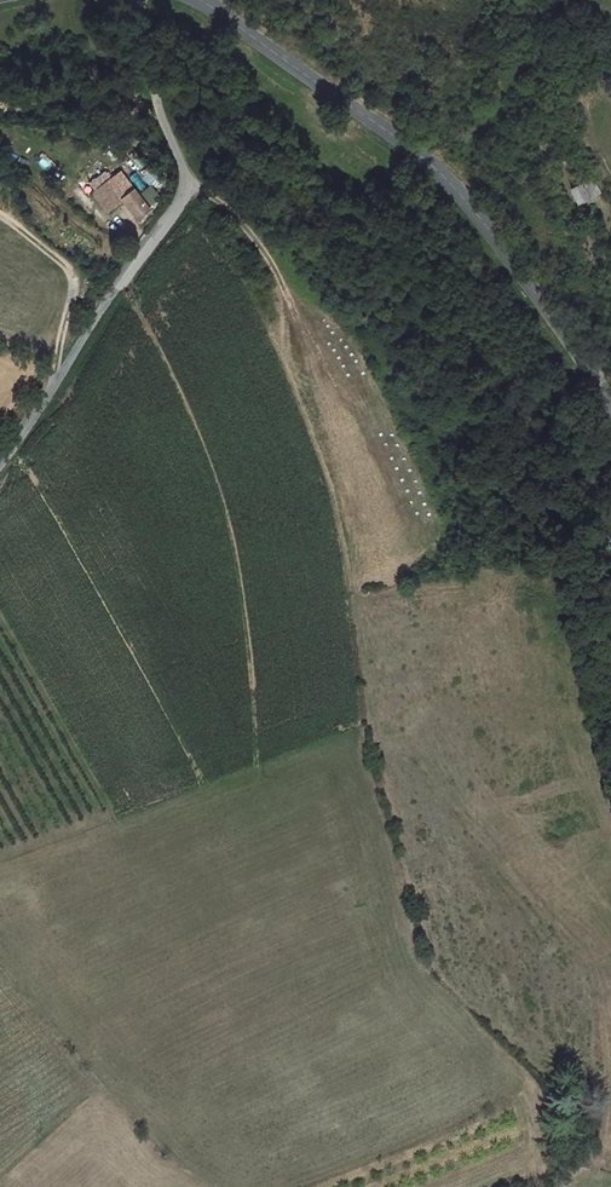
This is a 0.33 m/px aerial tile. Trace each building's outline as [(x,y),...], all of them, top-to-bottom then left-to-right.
[(90,184),(96,192),(112,179),(106,171),(90,184)] [(124,200),(138,219),(150,209),(121,172),(112,179),(96,192),(94,194),(108,212),(124,200)] [(598,193),(592,181),(586,184),(592,196),(598,193)] [(583,184),(572,189),(578,203),(590,198),(583,184)]
